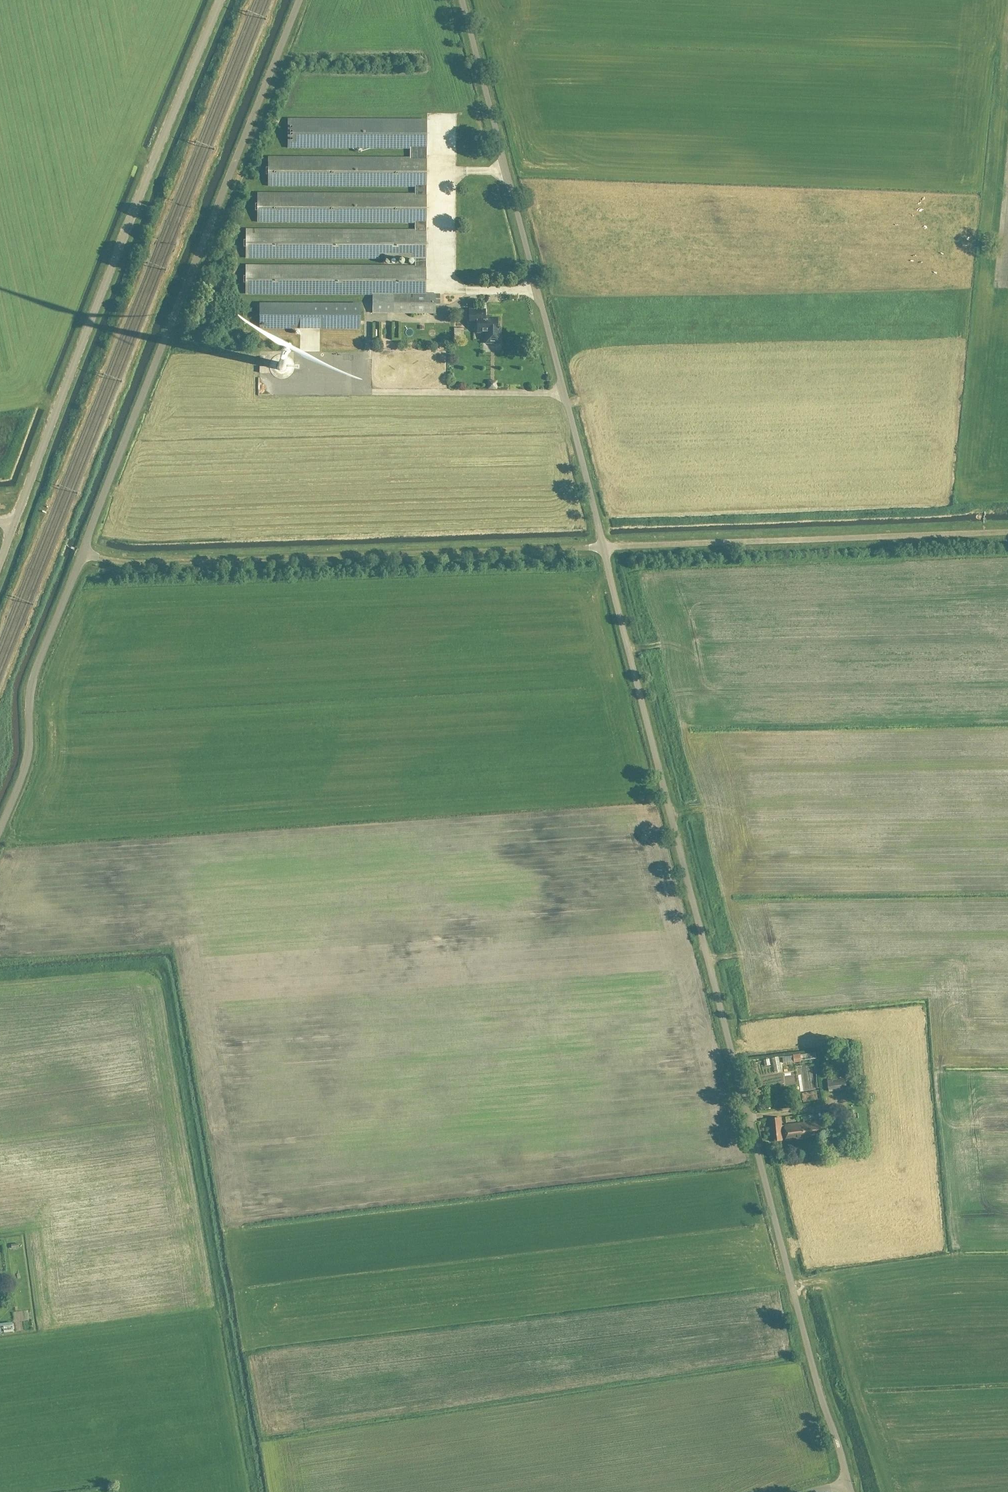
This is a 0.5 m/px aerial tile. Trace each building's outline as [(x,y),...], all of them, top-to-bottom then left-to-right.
[(425,295),(426,121),(287,121),(287,149),(414,149),(414,159),(268,158),(268,187),(416,187),(416,195),(257,195),(257,223),(415,223),(415,231),(245,230),(245,259),(414,260),(414,267),(245,266),(245,295),(372,296),(371,313),(434,314),(435,305),(439,305),(439,295),(425,295)] [(359,306),(259,305),(258,329),(359,330),(359,306)] [(484,310),(469,310),(469,324),(477,324),(477,334),(484,334),(484,345),(499,345),(499,328),(496,329),(496,319),(484,319),(484,310)] [(759,1058),(758,1082),(774,1083),(775,1059),(759,1058)] [(796,1089),(810,1089),(809,1067),(795,1067),(796,1089)] [(829,1092),(846,1090),(844,1079),(826,1081),(829,1092)] [(783,1141),(781,1127),(780,1119),(768,1120),(771,1143),(783,1141)] [(781,1127),(783,1141),(785,1141),(822,1137),(820,1123),(781,1127)]
